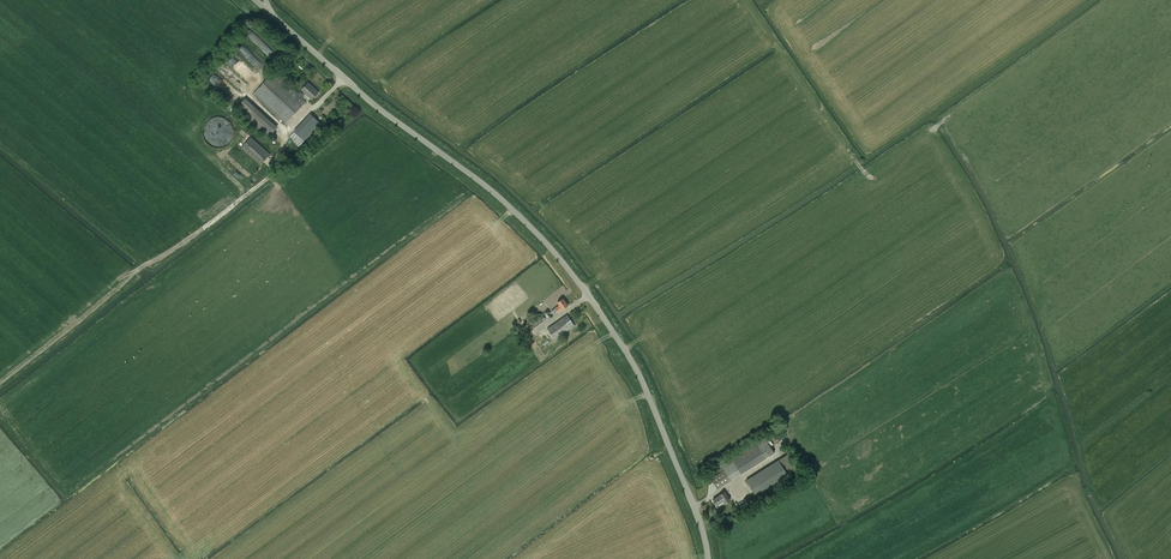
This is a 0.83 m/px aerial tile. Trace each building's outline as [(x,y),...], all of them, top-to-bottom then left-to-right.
[(259,48),(264,42),(252,31),(247,36),(259,48)] [(306,101),(302,98),(306,94),(312,99),(319,92),(308,82),(301,90),(304,92),(302,93),(300,91),(298,93),(274,71),(253,94),(285,124),(306,101)] [(278,127),(245,98),(236,108),(268,137),(278,127)] [(310,113),(294,131),(294,132),(289,137),(299,147),(304,141),(317,127),(318,127),(321,123),(310,113)] [(227,116),(202,124),(210,148),(234,141),(227,116)] [(260,165),(263,162),(270,154),(251,136),(241,148),(260,165)] [(1006,262),(1000,266),(1003,271),(1009,267),(1006,262)] [(562,309),(568,305),(563,298),(557,302),(559,305),(555,308),(558,312),(562,309)] [(531,330),(546,319),(549,317),(545,312),(542,314),(542,313),(539,316),(538,314),(533,318),(534,319),(527,325),(531,330)] [(547,328),(555,339),(575,326),(567,314),(547,328)] [(731,480),(774,453),(770,446),(773,445),(768,437),(766,438),(765,437),(721,464),(724,470),(711,479),(717,489),(731,480)] [(799,471),(788,454),(746,480),(757,498),(799,471)] [(725,504),(730,500),(725,492),(720,495),(713,499),(717,505),(723,501),(725,504)]
